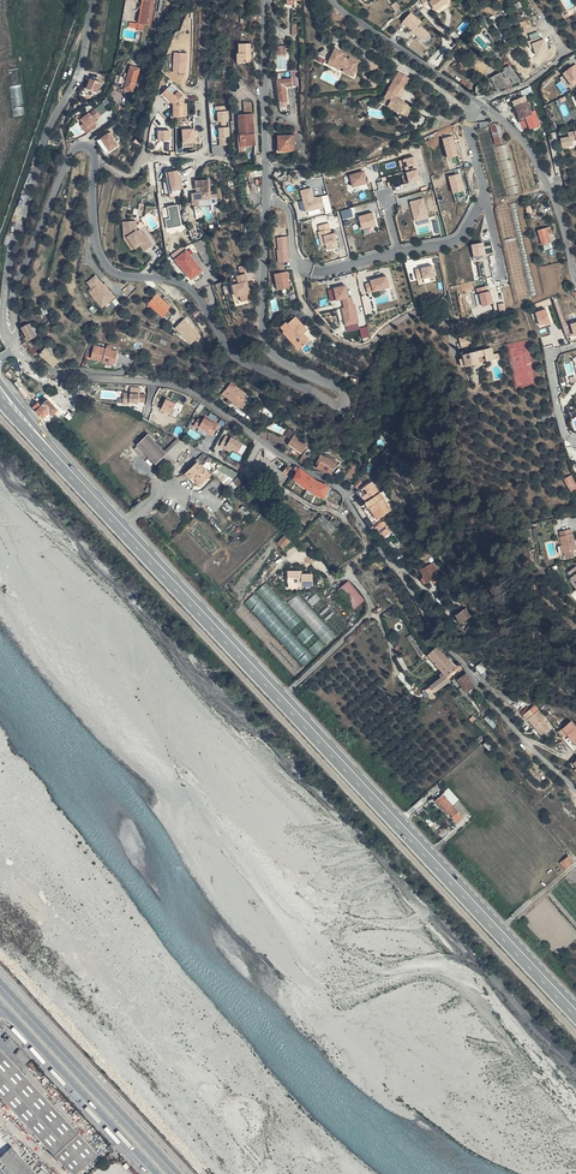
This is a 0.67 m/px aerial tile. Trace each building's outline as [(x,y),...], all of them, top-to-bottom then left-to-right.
[(159,22),(163,0),(149,0),(146,20),(159,22)] [(448,0),(437,0),(434,2),(432,0),(430,0),(429,1),(435,9),(448,0)] [(411,14),(404,23),(408,26),(414,31),(413,32),(424,41),(430,34),(419,25),(421,23),(411,14)] [(361,28),(352,23),(349,27),(358,33),(361,28)] [(240,55),(238,55),(237,55),(237,63),(239,63),(246,64),(246,60),(251,60),(251,45),(240,45),(240,55)] [(276,54),(286,54),(286,45),(276,45),(276,54)] [(344,53),(335,49),(333,52),(332,55),(328,64),(332,66),(334,64),(345,69),(343,72),(354,76),(356,71),(359,65),(359,64),(354,62),(356,59),(350,56),(349,60),(342,56),(344,53)] [(174,54),(173,73),(185,74),(186,54),(174,54)] [(486,88),(527,75),(519,63),(483,77),(481,81),(481,86),(483,87),(486,88)] [(575,64),(562,73),(571,87),(575,83),(575,73),(575,71),(575,65),(575,64)] [(121,88),(134,92),(139,75),(140,75),(141,71),(139,71),(140,69),(131,66),(128,74),(125,73),(121,88)] [(399,71),(396,77),(405,82),(408,76),(399,71)] [(410,78),(408,76),(405,82),(396,77),(393,81),(402,86),(397,94),(394,93),(393,95),(400,99),(406,88),(405,88),(410,78)] [(101,82),(91,78),(87,89),(98,93),(101,82)] [(292,79),(286,79),(277,80),(279,103),(286,103),(288,103),(286,88),(293,87),(292,79)] [(412,110),(414,106),(400,99),(393,95),(394,93),(397,94),(402,86),(393,81),(383,100),(388,104),(387,106),(401,113),(404,109),(407,111),(408,107),(412,110)] [(22,85),(9,87),(14,117),(26,115),(22,85)] [(175,105),(175,118),(182,119),(183,115),(188,115),(189,109),(185,109),(185,96),(183,95),(178,99),(168,88),(162,94),(170,103),(172,102),(175,105)] [(530,129),(538,126),(528,99),(514,104),(521,123),(527,121),(530,129)] [(244,101),(245,115),(250,115),(252,115),(251,104),(244,101)] [(227,106),(217,106),(218,117),(220,116),(220,122),(222,121),(229,121),(229,111),(227,111),(227,106)] [(97,122),(94,123),(97,128),(106,121),(104,118),(106,116),(100,107),(92,113),(94,117),(97,122)] [(404,109),(401,113),(407,117),(412,110),(408,107),(407,111),(404,109)] [(245,115),(239,115),(240,135),(238,135),(239,154),(244,154),(244,147),(255,147),(254,120),(250,120),(250,115),(245,115)] [(496,145),(508,141),(502,121),(490,124),(496,145)] [(223,127),(219,128),(220,146),(229,145),(229,137),(231,137),(230,127),(223,127)] [(195,129),(183,130),(185,144),(196,143),(195,129)] [(158,132),(159,141),(170,140),(169,131),(158,132)] [(573,145),(573,141),(575,140),(575,131),(568,133),(569,137),(561,139),(562,147),(573,145)] [(100,140),(107,153),(119,147),(112,133),(100,140)] [(453,136),(441,139),(447,159),(459,155),(453,136)] [(295,137),(291,137),(279,137),(279,152),(293,152),(295,152),(295,137)] [(498,146),(502,162),(512,159),(509,144),(498,146)] [(327,163),(326,157),(315,158),(316,166),(322,165),(322,163),(327,163)] [(414,157),(403,160),(406,171),(417,168),(414,157)] [(418,170),(406,173),(409,184),(421,181),(418,170)] [(171,192),(182,190),(178,171),(166,173),(167,179),(169,178),(171,192)] [(362,172),(349,176),(353,188),(366,184),(362,172)] [(459,175),(447,177),(451,194),(463,191),(459,175)] [(210,196),(209,181),(197,182),(197,189),(201,188),(201,193),(192,194),(193,206),(211,205),(211,200),(216,199),(216,195),(210,196)] [(312,187),(301,191),(306,213),(325,207),(322,196),(315,198),(312,187)] [(415,220),(428,217),(423,198),(410,201),(415,220)] [(135,208),(134,214),(144,215),(145,203),(140,202),(139,208),(135,208)] [(169,205),(170,217),(166,218),(167,228),(182,226),(179,204),(169,205)] [(343,218),(353,217),(352,208),(342,209),(343,218)] [(377,213),(365,216),(368,229),(380,225),(377,213)] [(129,243),(133,251),(139,246),(144,252),(153,247),(144,233),(143,234),(140,236),(136,232),(136,222),(127,222),(127,229),(127,233),(131,241),(129,243)] [(335,233),(334,227),(321,230),(324,244),(328,244),(329,249),(342,246),(339,232),(335,233)] [(552,234),(550,227),(538,230),(541,244),(550,241),(548,235),(552,234)] [(132,251),(133,251),(129,243),(131,241),(127,233),(127,229),(123,230),(123,239),(132,251)] [(292,259),(288,234),(278,236),(280,247),(279,248),(281,260),(292,259)] [(210,263),(204,239),(195,242),(197,251),(203,266),(210,263)] [(197,251),(195,242),(184,248),(187,252),(189,255),(197,251)] [(473,243),(474,261),(487,260),(485,242),(473,243)] [(509,265),(521,264),(519,247),(507,248),(509,265)] [(175,259),(187,252),(184,248),(173,254),(175,259)] [(200,272),(189,255),(187,252),(175,259),(178,262),(183,270),(189,280),(200,272)] [(249,277),(245,260),(241,262),(243,269),(239,270),(240,273),(241,278),(236,279),(235,280),(237,291),(242,290),(243,297),(252,294),(249,282),(248,277),(249,277)] [(176,275),(183,270),(178,262),(171,267),(176,275)] [(438,264),(421,267),(423,278),(440,275),(438,264)] [(290,269),(279,272),(283,288),(294,285),(290,269)] [(376,280),(371,281),(374,291),(396,285),(392,273),(375,278),(376,280)] [(96,301),(101,307),(114,298),(103,284),(103,285),(96,275),(87,282),(92,289),(98,297),(98,299),(96,301)] [(353,295),(350,284),(339,286),(341,298),(347,297),(349,305),(347,306),(351,323),(363,321),(359,303),(358,303),(356,295),(353,295)] [(492,285),(482,287),(486,305),(499,302),(496,290),(493,291),(492,285)] [(89,291),(96,301),(98,299),(98,297),(92,289),(89,291)] [(148,304),(163,318),(171,310),(156,295),(148,304)] [(545,309),(535,312),(539,326),(545,324),(546,326),(550,325),(545,309)] [(316,334),(310,328),(309,327),(313,324),(300,311),(292,319),(291,318),(286,324),(290,328),(289,328),(306,345),(316,334)] [(191,345),(200,337),(198,334),(185,318),(183,321),(174,329),(191,345)] [(35,336),(26,322),(22,325),(24,326),(20,329),(28,341),(35,336)] [(472,344),(469,335),(460,338),(463,348),(472,344)] [(51,346),(57,352),(61,347),(55,341),(51,346)] [(29,350),(31,347),(25,342),(23,347),(29,350)] [(115,366),(119,352),(110,350),(111,348),(89,342),(84,357),(115,366)] [(46,348),(53,355),(57,352),(51,346),(50,345),(46,348)] [(488,360),(495,357),(494,353),(492,347),(460,356),(463,367),(480,362),(479,356),(486,354),(488,360)] [(41,355),(48,360),(53,355),(46,348),(41,355)] [(48,360),(55,366),(59,360),(53,355),(48,360)] [(226,389),(243,400),(247,395),(230,383),(226,389)] [(242,410),(246,403),(243,400),(226,389),(221,395),(242,410)] [(144,395),(128,393),(128,399),(127,404),(134,405),(134,403),(143,404),(144,395)] [(166,398),(162,409),(172,413),(177,402),(166,398)] [(52,399),(45,406),(39,411),(47,420),(60,409),(52,399)] [(34,406),(38,411),(39,411),(45,406),(40,402),(34,406)] [(217,425),(213,423),(204,418),(203,421),(198,419),(194,426),(199,429),(200,427),(209,432),(208,433),(212,436),(217,425)] [(284,436),(288,438),(293,432),(289,429),(284,436)] [(161,459),(166,455),(148,434),(136,444),(155,465),(161,459)] [(225,446),(230,438),(225,435),(219,446),(230,452),(232,449),(225,446)] [(294,435),(291,438),(305,448),(308,445),(294,435)] [(237,452),(242,443),(230,437),(230,438),(225,446),(232,449),(237,452)] [(291,438),(287,444),(301,455),(305,448),(291,438)] [(189,446),(182,442),(166,455),(161,459),(167,465),(189,446)] [(298,461),(303,465),(308,457),(303,453),(298,461)] [(217,469),(233,478),(237,475),(205,455),(183,475),(191,485),(194,483),(198,486),(217,469)] [(315,469),(331,476),(333,470),(334,471),(337,464),(320,456),(315,469)] [(364,465),(363,464),(358,460),(357,461),(350,471),(357,476),(364,465)] [(294,466),(292,468),(291,470),(295,473),(292,480),(325,499),(329,490),(314,481),(294,466)] [(280,475),(284,477),(288,470),(284,467),(280,475)] [(230,482),(234,486),(242,478),(237,475),(233,478),(230,482)] [(563,479),(569,493),(575,491),(575,488),(571,476),(563,479)] [(358,482),(358,483),(360,487),(368,483),(366,478),(358,482)] [(372,500),(384,492),(377,479),(367,486),(370,491),(366,494),(371,501),(372,500)] [(230,482),(227,484),(225,486),(229,491),(233,488),(234,486),(230,482)] [(367,486),(360,490),(364,497),(361,498),(365,505),(369,502),(371,501),(366,494),(370,491),(367,486)] [(395,508),(384,492),(372,500),(375,504),(373,506),(380,517),(395,508)] [(385,520),(379,524),(384,531),(387,534),(393,530),(391,527),(394,524),(395,526),(397,524),(395,522),(393,523),(392,520),(391,518),(385,520)] [(573,547),(575,547),(575,532),(574,525),(562,528),(563,532),(562,533),(564,541),(562,541),(564,550),(567,549),(573,547)] [(280,541),(287,547),(292,542),(285,536),(280,541)] [(418,571),(422,577),(426,583),(431,581),(432,583),(440,577),(431,563),(418,571)] [(301,581),(302,583),(317,583),(317,572),(305,572),(302,572),(302,569),(291,568),(291,581),(292,581),(301,581)] [(368,599),(353,580),(341,589),(356,609),(368,599)] [(329,605),(320,613),(328,621),(336,614),(329,605)] [(463,607),(462,609),(454,615),(460,622),(463,619),(469,615),(463,607)] [(457,664),(438,640),(428,649),(442,666),(444,669),(446,672),(457,664)] [(440,672),(428,680),(433,687),(449,675),(446,672),(444,669),(440,672)] [(467,687),(474,683),(472,682),(468,677),(466,670),(459,675),(467,687)] [(433,687),(428,680),(424,684),(429,690),(433,687)] [(529,719),(542,734),(551,726),(544,719),(543,720),(536,712),(534,714),(530,709),(523,715),(528,720),(529,719)] [(562,728),(575,744),(575,728),(570,721),(562,728)] [(432,799),(441,809),(449,802),(444,796),(448,793),(443,789),(432,799)] [(452,804),(461,814),(467,809),(458,799),(452,804)] [(441,809),(444,813),(447,811),(456,821),(462,815),(461,814),(452,804),(449,802),(441,809)] [(568,864),(569,864),(573,860),(570,856),(565,859),(568,864)] [(0,1050),(0,1093),(74,1173),(96,1154),(0,1050)] [(13,1146),(1,1157),(16,1173),(38,1173),(13,1146)] [(121,1164),(125,1160),(121,1156),(117,1159),(121,1164)]
